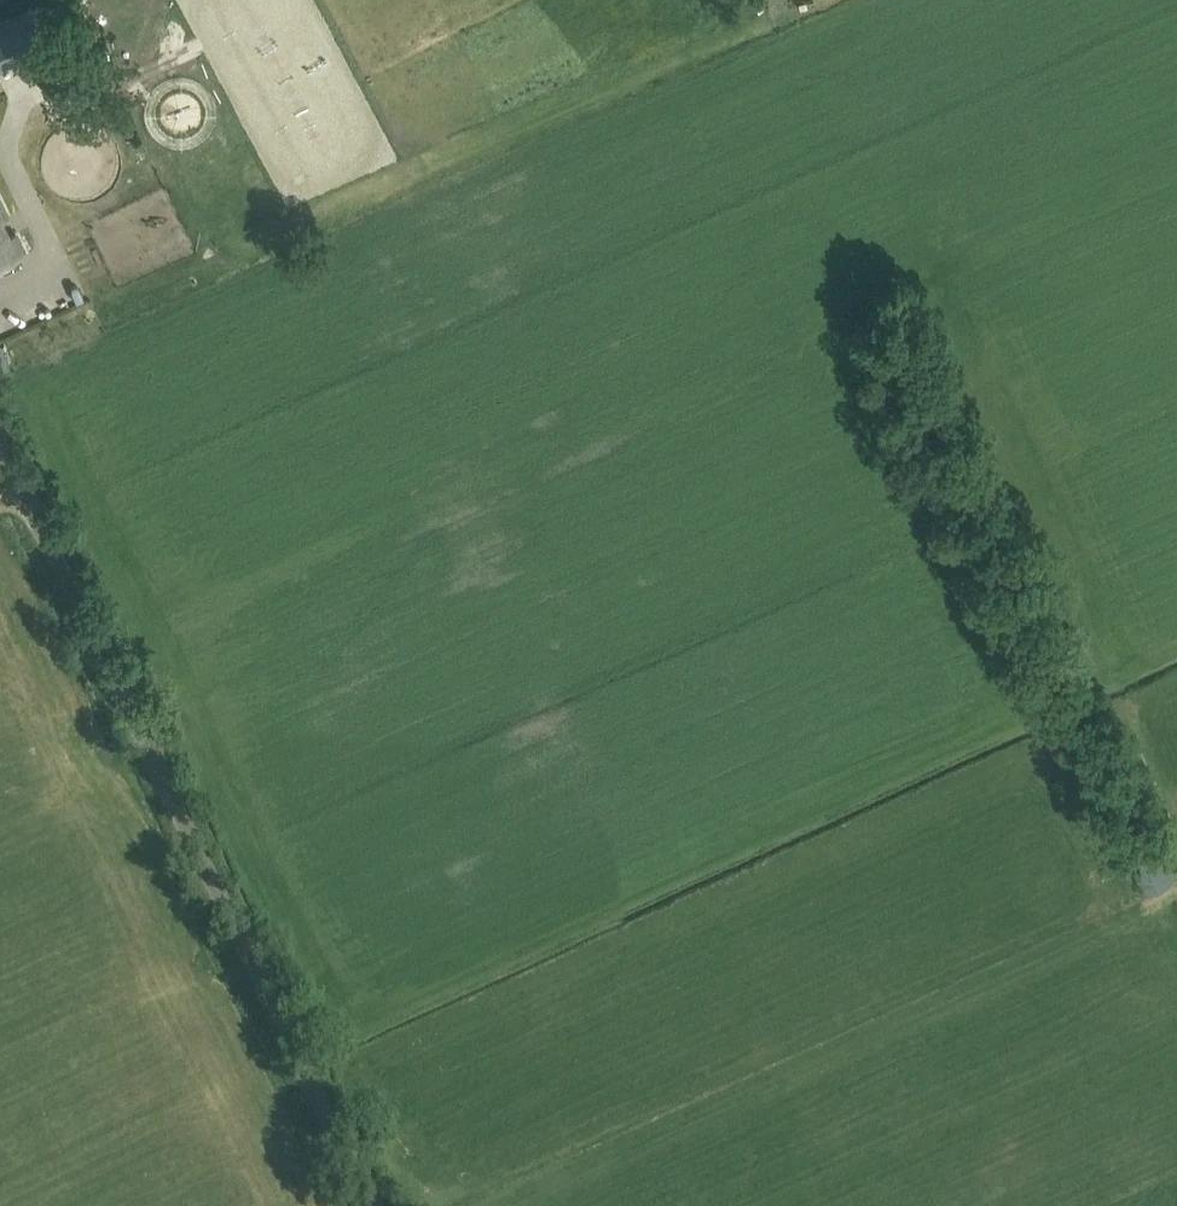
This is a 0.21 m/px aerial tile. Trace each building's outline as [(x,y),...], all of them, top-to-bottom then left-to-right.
[(39,5),(25,12),(29,20),(41,46),(63,92),(77,85),(39,5)] [(41,46),(29,20),(0,34),(0,66),(41,46)] [(24,253),(16,234),(5,239),(0,227),(0,264),(24,253)] [(1148,886),(1175,875),(1161,847),(1135,857),(1148,886)]
